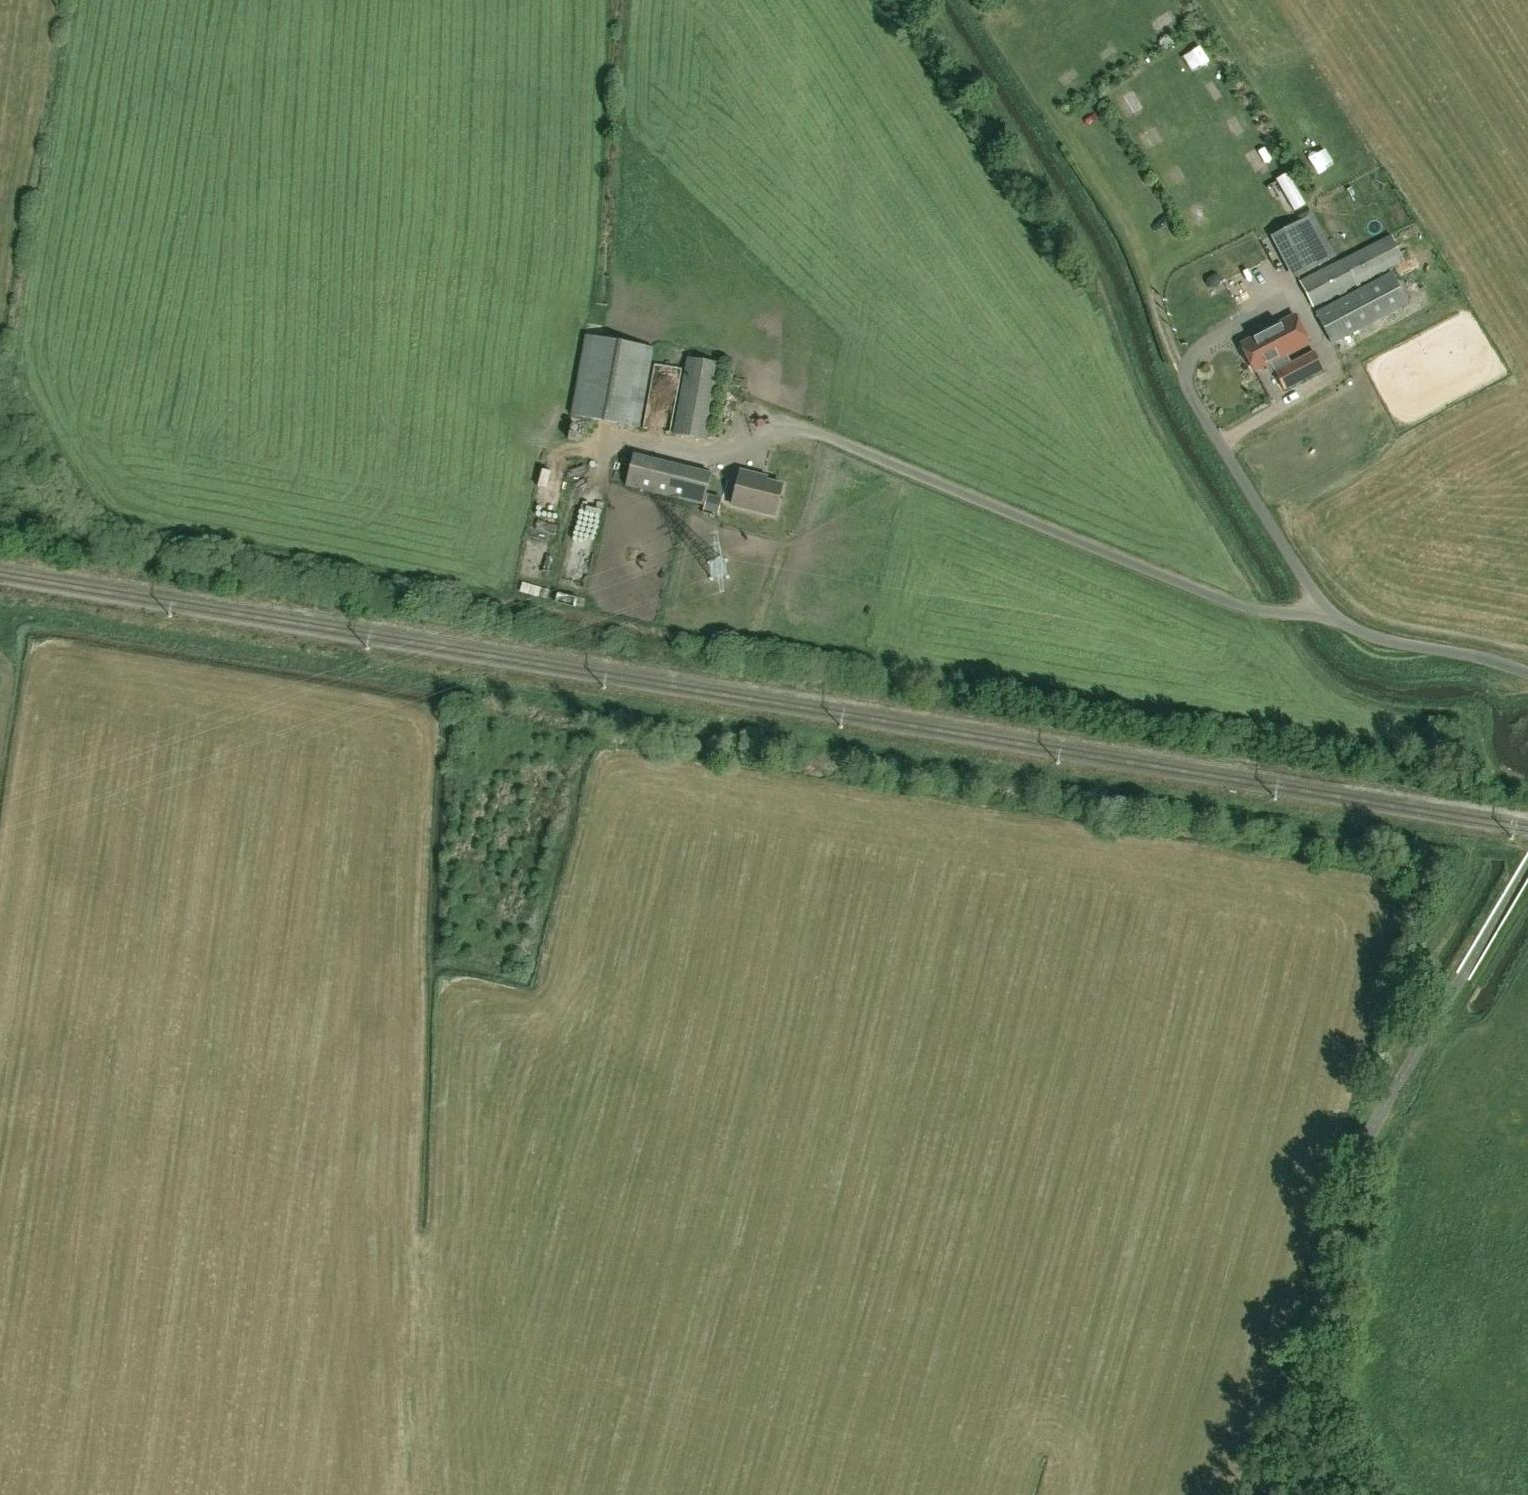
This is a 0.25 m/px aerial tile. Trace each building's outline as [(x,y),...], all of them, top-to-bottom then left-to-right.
[(1178,54),(1188,71),(1215,56),(1205,39),(1178,54)] [(1248,150),(1257,167),(1274,158),(1265,141),(1248,150)] [(1296,208),(1306,203),(1290,169),(1279,173),(1296,208)] [(1297,276),(1329,259),(1307,217),(1275,233),(1297,276)] [(1313,306),(1404,259),(1390,233),(1300,281),(1313,306)] [(1316,312),(1332,342),(1408,302),(1392,272),(1316,312)] [(1292,363),(1287,354),(1310,342),(1295,315),(1262,333),(1262,334),(1242,345),(1255,369),(1267,363),(1268,364),(1271,362),(1276,371),(1276,372),(1285,389),(1324,368),(1314,351),(1292,363)] [(639,426),(654,346),(587,334),(572,414),(639,426)] [(706,438),(720,362),(688,356),(674,433),(706,438)] [(704,504),(712,473),(634,454),(626,485),(704,504)] [(776,515),(783,484),(757,478),(758,475),(741,471),(733,504),(776,515)] [(541,537),(536,559),(551,562),(556,540),(541,537)]
